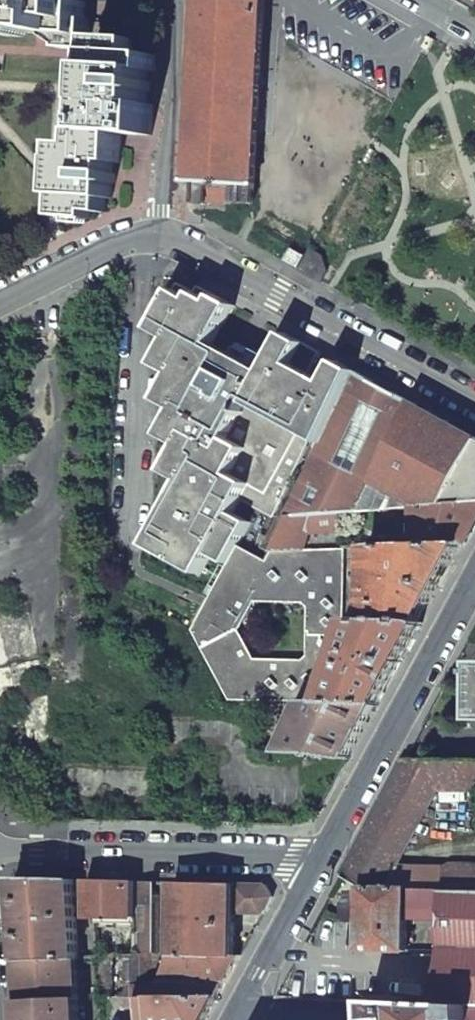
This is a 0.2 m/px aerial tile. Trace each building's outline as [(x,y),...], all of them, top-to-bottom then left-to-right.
[(35,34),(35,26),(48,27),(47,35),(61,35),(61,50),(86,51),(88,21),(83,20),(84,3),(75,2),(68,2),(68,0),(0,0),(0,32),(35,34)] [(189,183),(188,204),(207,205),(208,202),(253,205),(257,134),(265,134),(266,121),(258,120),(265,0),(199,0),(189,183)] [(48,27),(35,26),(35,34),(47,35),(48,27)] [(423,48),(431,52),(438,40),(429,36),(423,48)] [(95,67),(92,105),(100,105),(99,117),(92,117),(91,132),(121,135),(151,136),(153,106),(147,106),(147,93),(150,91),(150,83),(149,82),(148,82),(149,72),(155,72),(156,56),(137,55),(138,41),(97,39),(95,55),(103,55),(102,68),(95,67)] [(102,68),(103,55),(95,55),(95,67),(102,68)] [(58,196),(57,218),(90,220),(91,213),(105,213),(106,199),(111,200),(112,185),(115,183),(115,176),(113,174),(113,164),(120,164),(121,135),(91,132),(79,132),(79,146),(68,145),(67,159),(59,159),(57,196),(58,196)] [(67,159),(68,145),(60,145),(59,159),(67,159)] [(324,272),(320,257),(316,255),(311,253),(301,271),(319,281),(324,272)] [(302,260),(294,255),(289,264),(298,269),(302,260)] [(152,286),(162,289),(162,288),(163,286),(163,283),(164,280),(158,278),(154,277),(154,278),(154,280),(152,286)] [(282,503),(313,439),(347,367),(337,362),(326,383),(310,374),(322,353),(285,334),(263,376),(246,367),(251,357),(233,347),(228,357),(212,349),(235,306),(227,302),(199,287),(195,293),(178,284),(152,330),(170,340),(156,366),(172,375),(158,401),(176,410),(161,437),(179,447),(172,460),(242,499),(249,486),(282,503)] [(347,367),(313,439),(321,444),(356,372),(347,367)] [(321,444),(286,516),(315,514),(341,513),(361,511),(413,403),(384,388),(356,372),(321,444)] [(474,503),(474,437),(458,428),(413,403),(361,511),(414,508),(474,503)] [(182,482),(147,547),(200,575),(211,555),(228,565),(235,552),(251,523),(234,514),(241,500),(242,499),(172,460),(165,472),(182,482)] [(274,518),(282,503),(249,486),(242,499),(241,500),(274,518)] [(460,545),(465,545),(470,536),(474,527),(474,503),(414,508),(413,545),(460,545)] [(310,534),(342,531),(341,513),(315,514),(310,534)] [(315,514),(286,516),(270,552),(273,552),(304,551),(310,534),(315,514)] [(413,545),(367,548),(367,567),(363,567),(363,572),(367,572),(367,622),(418,623),(419,621),(439,583),(460,545),(413,545)] [(306,702),(306,704),(321,704),(349,621),(343,621),(344,549),(304,551),(273,552),(273,562),(266,562),(255,562),(235,552),(228,565),(192,630),(206,655),(216,675),(230,701),(306,702)] [(349,621),(321,704),(378,706),(389,685),(422,624),(419,621),(418,623),(367,622),(349,621)] [(306,704),(292,734),(289,740),(283,753),(319,754),(348,760),(363,733),(378,706),(321,704),(306,704)] [(342,875),(360,887),(362,887),(385,888),(396,869),(437,793),(474,794),(474,761),(405,760),(373,817),(342,875)] [(396,869),(385,888),(408,888),(440,889),(474,890),(474,866),(446,866),(446,870),(396,869)] [(19,962),(79,958),(78,952),(75,888),(74,880),(15,879),(17,921),(19,962)] [(111,956),(137,955),(137,882),(121,882),(104,881),(86,881),(87,888),(88,918),(98,918),(98,957),(111,956)] [(137,882),(137,955),(152,954),(158,954),(160,896),(153,896),(153,883),(137,882)] [(235,885),(174,883),(172,955),(234,956),(235,914),(235,885)] [(265,885),(235,885),(235,914),(263,915),(273,898),(265,885)] [(408,908),(408,888),(385,888),(362,887),(362,902),(353,902),(349,905),(349,917),(352,921),(361,922),(360,951),(407,952),(407,921),(408,908)] [(440,889),(440,908),(440,921),(439,953),(437,967),(432,1005),(469,1007),(469,1019),(474,1019),(474,890),(440,889)] [(407,921),(440,921),(440,908),(408,908),(407,921)] [(152,987),(152,967),(159,967),(163,954),(158,954),(152,954),(137,955),(111,956),(111,998),(137,998),(138,998),(144,998),(154,998),(159,987),(152,987)] [(234,956),(172,955),(172,956),(159,987),(154,998),(219,998),(221,993),(241,956),(234,956)] [(20,1001),(80,997),(79,958),(19,962),(20,1001)] [(80,997),(20,1001),(21,1010),(21,1019),(82,1019),(80,997)] [(111,1019),(145,1019),(144,1009),(137,1009),(137,998),(111,998),(111,1019)] [(219,998),(154,998),(144,998),(138,998),(137,998),(137,1009),(144,1009),(145,1019),(206,1019),(219,998)] [(469,1007),(432,1005),(369,1002),(369,1019),(389,1019),(396,1019),(469,1019),(469,1007)]
